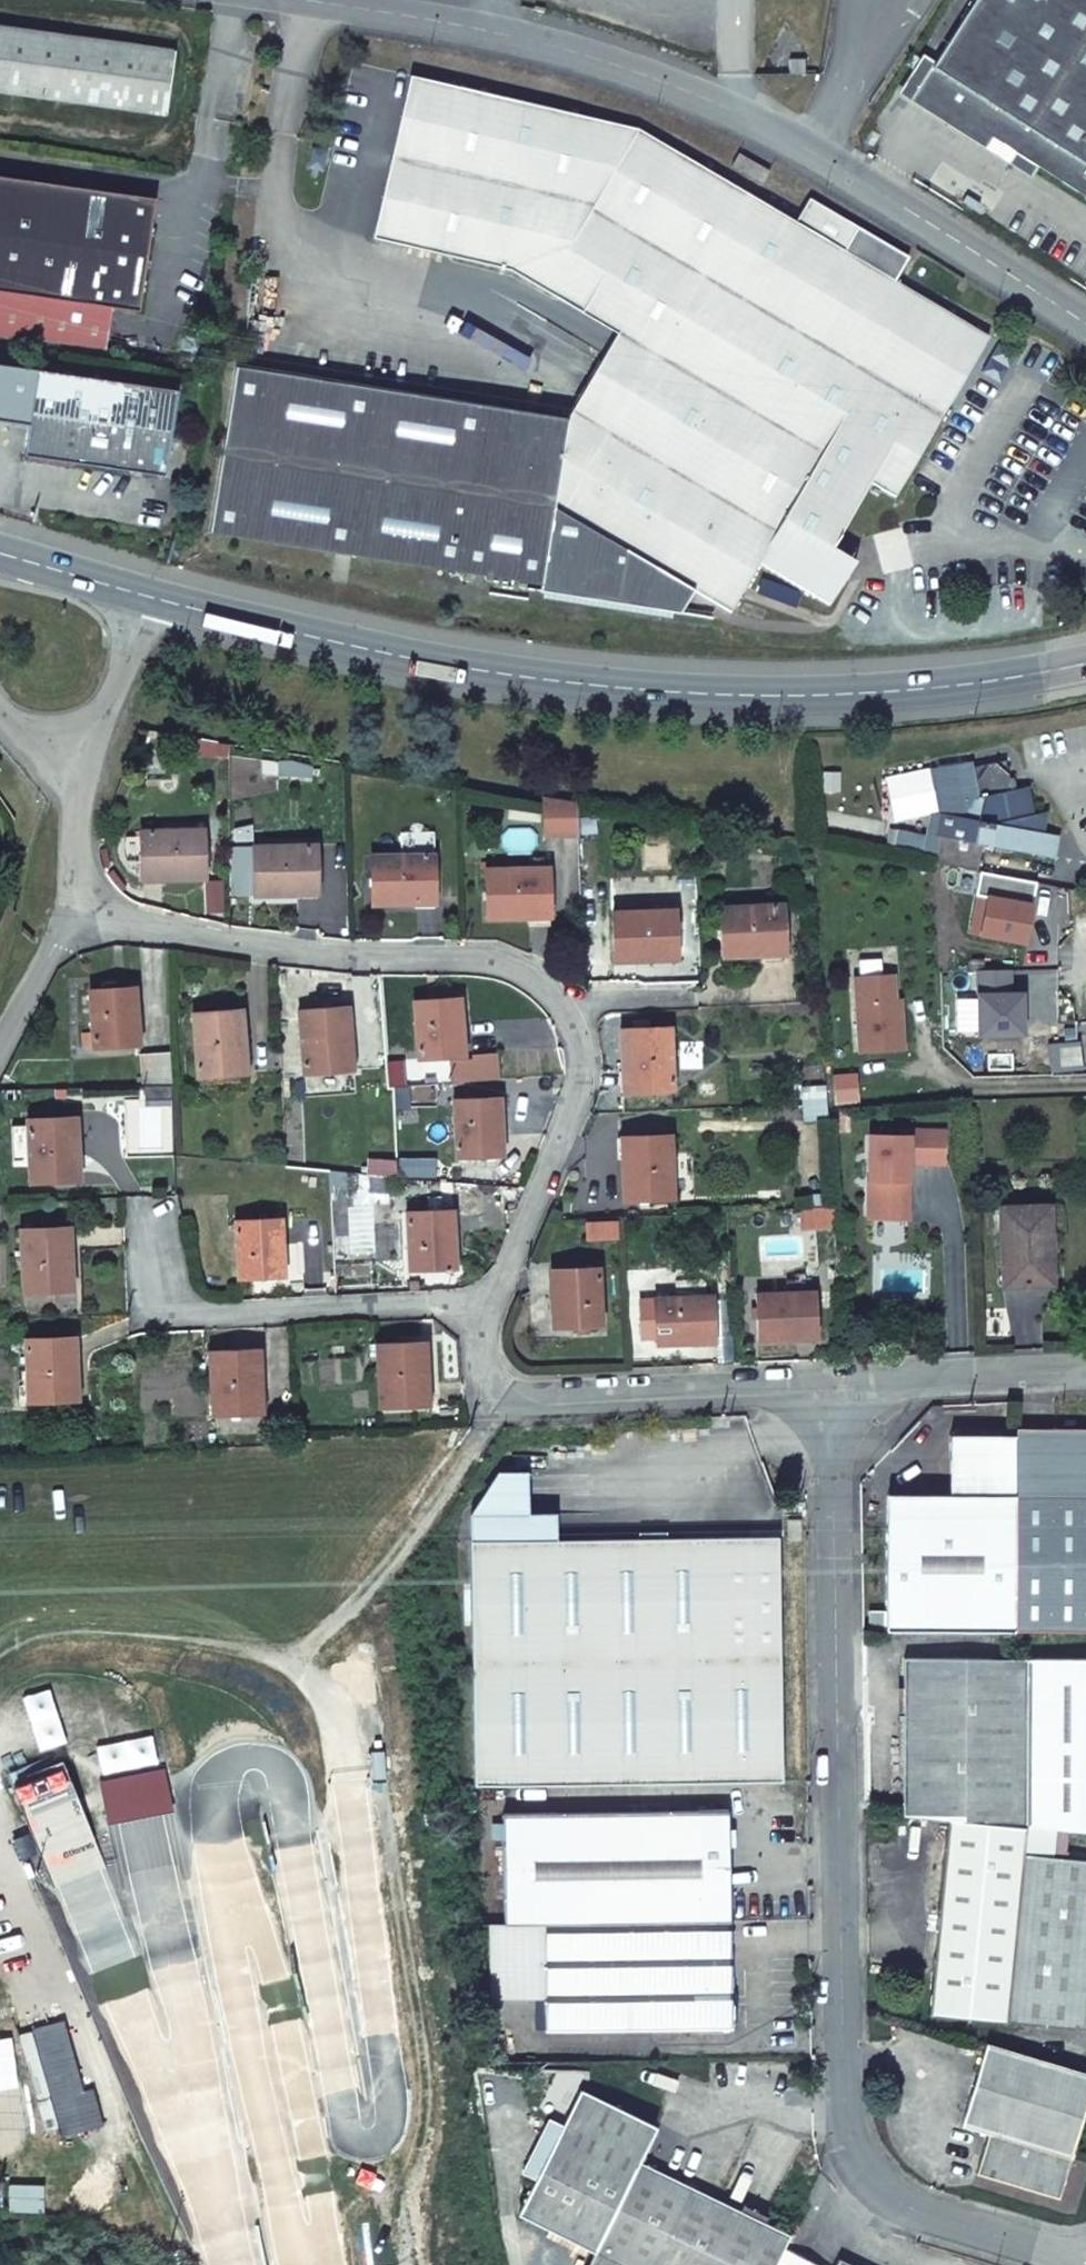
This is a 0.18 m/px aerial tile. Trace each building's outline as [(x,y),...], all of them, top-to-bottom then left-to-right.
[(918,89),(1085,197),(1085,0),(975,0),(918,89)] [(166,114),(173,52),(0,28),(0,91),(166,114)] [(789,75),(805,74),(804,59),(789,60),(789,75)] [(408,74),(372,237),(451,255),(476,90),(408,74)] [(653,354),(724,235),(694,217),(719,176),(638,129),(476,90),(451,255),(509,268),(617,333),(653,354)] [(732,165),(762,183),(769,171),(739,153),(732,165)] [(104,354),(111,306),(139,310),(156,198),(0,176),(0,340),(104,354)] [(694,217),(724,235),(653,354),(607,433),(560,512),(677,581),(729,612),(758,562),(830,604),(856,560),(832,546),(870,482),(894,496),(989,335),(895,280),(908,257),(857,227),(844,250),(719,176),(694,217)] [(607,433),(653,354),(617,333),(571,412),(607,433)] [(29,424),(37,369),(0,364),(0,420),(29,424)] [(235,366),(210,532),(404,561),(429,396),(235,366)] [(164,475),(176,389),(37,369),(29,424),(25,455),(164,475)] [(566,416),(429,396),(404,561),(524,579),(541,582),(552,507),(560,512),(607,433),(571,412),(566,416)] [(541,582),(524,579),(522,586),(663,603),(677,581),(560,512),(552,507),(541,582)] [(1033,814),(1027,786),(1011,790),(1005,760),(973,767),(979,796),(966,799),(963,817),(940,812),(936,835),(939,836),(934,863),(977,871),(982,844),(1055,857),(1059,835),(1043,832),(1047,811),(1033,814)] [(839,772),(824,771),(824,790),(839,790),(839,772)] [(916,809),(897,774),(876,785),(894,820),(916,809)] [(544,797),(546,837),(578,836),(578,802),(544,797)] [(201,829),(140,832),(142,879),(160,879),(160,878),(204,877),(201,829)] [(316,845),(253,847),(254,896),(298,895),(298,893),(317,893),(316,845)] [(371,856),(372,903),(391,902),(391,904),(435,903),(434,855),(371,856)] [(548,868),(484,871),(487,919),(531,918),(531,916),(550,915),(548,868)] [(782,905),(719,908),(722,956),(765,955),(765,953),(784,952),(782,905)] [(675,910),(612,914),(615,962),(634,960),(634,962),(677,959),(675,910)] [(893,974),(853,976),(858,1051),(903,1049),(900,1010),(895,1010),(894,999),(893,974)] [(89,992),(94,1048),(136,1045),(134,1025),(137,1025),(134,988),(89,992)] [(1059,1026),(1085,1028),(1085,994),(1054,990),(1052,1005),(1060,1007),(1059,1026)] [(459,1000),(414,1003),(419,1060),(460,1057),(459,1036),(462,1036),(459,1000)] [(298,1011),(304,1074),(351,1070),(349,1051),(350,1051),(346,1007),(298,1011)] [(191,1015),(198,1077),(246,1072),(243,1053),(245,1053),(240,1010),(191,1015)] [(668,1028),(620,1030),(621,1074),(623,1074),(623,1093),(671,1091),(668,1028)] [(1078,1043),(1047,1045),(1050,1074),(1082,1070),(1078,1043)] [(141,1055),(142,1086),(171,1084),(169,1054),(141,1055)] [(824,1085),(802,1086),(804,1121),(826,1120),(824,1085)] [(453,1102),(457,1158),(498,1156),(497,1136),(500,1136),(497,1099),(453,1102)] [(29,1161),(30,1182),(78,1180),(75,1136),(77,1136),(75,1118),(27,1120),(27,1126),(29,1161)] [(29,1161),(27,1126),(11,1126),(13,1161),(29,1161)] [(869,1135),(867,1207),(907,1208),(908,1180),(902,1180),(902,1163),(908,1164),(942,1164),(943,1131),(907,1130),(907,1135),(869,1135)] [(668,1135),(620,1138),(622,1182),(624,1181),(625,1201),(672,1198),(668,1135)] [(998,1207),(1002,1289),(1053,1286),(1049,1206),(998,1207)] [(867,1207),(867,1218),(907,1219),(907,1208),(867,1207)] [(406,1214),(410,1271),(455,1269),(452,1232),(450,1232),(448,1213),(406,1214)] [(620,1219),(590,1220),(590,1239),(620,1238),(620,1219)] [(235,1222),(238,1278),(283,1276),(281,1239),(278,1239),(277,1220),(235,1222)] [(20,1230),(23,1293),(71,1291),(67,1247),(69,1247),(67,1227),(20,1230)] [(596,1270),(551,1271),(553,1308),(556,1308),(557,1328),(599,1326),(596,1270)] [(814,1292),(757,1294),(759,1340),(796,1339),(795,1335),(815,1334),(814,1292)] [(712,1297),(655,1299),(657,1344),(694,1343),(694,1340),(713,1338),(712,1297)] [(25,1340),(28,1403),(75,1400),(74,1381),(76,1381),(74,1338),(25,1340)] [(424,1342),(376,1345),(380,1408),(427,1404),(425,1386),(427,1386),(424,1342)] [(209,1353),(212,1417),(259,1413),(259,1394),(260,1394),(257,1351),(209,1353)] [(1016,1428),(1016,1436),(1016,1494),(1085,1495),(1085,1429),(1016,1428)] [(949,1495),(918,1495),(885,1530),(884,1631),(1015,1631),(1016,1494),(1016,1436),(950,1435),(949,1495)] [(529,1514),(528,1472),(497,1473),(469,1515),(529,1514)] [(1016,1494),(1015,1631),(1085,1631),(1085,1495),(1016,1494)] [(529,1514),(469,1515),(470,1542),(556,1540),(555,1514),(529,1514)] [(474,1787),(781,1781),(778,1568),(750,1569),(750,1536),(556,1540),(470,1542),(474,1787)] [(750,1536),(750,1569),(778,1568),(777,1536),(750,1536)] [(1025,1826),(1026,1659),(903,1659),(902,1816),(947,1820),(1025,1826)] [(1026,1659),(1025,1826),(1085,1832),(1085,1659),(1026,1659)] [(544,1924),(731,1921),(729,1810),(698,1811),(698,1812),(504,1815),(506,1925),(544,1924)] [(1006,2022),(1023,1855),(1025,1826),(947,1820),(928,2014),(1006,2022)] [(1006,2022),(1084,2029),(1085,2009),(1085,1861),(1023,1855),(1006,2022)] [(731,1921),(544,1924),(547,2032),(733,2029),(731,1921)] [(54,2099),(75,2093),(55,2025),(35,2031),(54,2099)] [(961,2125),(989,2133),(976,2173),(1058,2198),(1085,2106),(1085,2074),(986,2044),(961,2125)] [(518,2216),(595,2253),(639,2162),(656,2127),(579,2090),(562,2125),(536,2180),(518,2216)] [(522,2173),(536,2180),(562,2125),(548,2118),(522,2173)] [(639,2162),(595,2253),(620,2264),(651,2264),(689,2186),(639,2162)] [(689,2186),(651,2264),(775,2264),(790,2235),(689,2186)] [(595,2253),(589,2264),(620,2264),(595,2253)]
